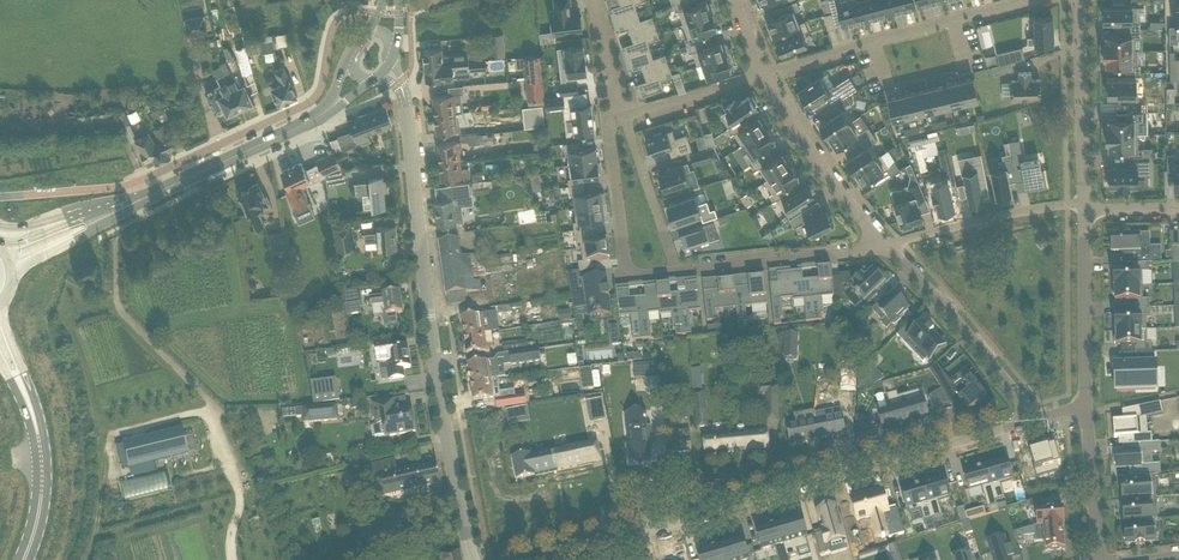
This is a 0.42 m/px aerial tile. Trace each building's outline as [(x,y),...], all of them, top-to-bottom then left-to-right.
[(552,16),(554,30),(554,34),(555,34),(582,30),(581,26),(583,26),(581,16),(580,16),(579,12),(572,13),(570,0),(554,0),(556,15),(552,16)] [(635,3),(645,0),(619,0),(620,4),(612,7),(613,10),(610,11),(613,20),(621,17),(637,12),(635,3)] [(711,3),(708,4),(707,1),(689,7),(687,0),(685,0),(673,4),(675,11),(679,10),(683,24),(711,14),(711,12),(713,11),(711,3)] [(798,23),(793,11),(800,8),(797,0),(783,5),(786,13),(767,20),(768,22),(766,23),(769,29),(770,28),(772,34),(781,30),(795,24),(798,23)] [(830,5),(832,13),(832,14),(839,12),(842,24),(843,25),(843,26),(855,23),(850,0),(845,0),(837,2),(837,0),(829,0),(830,5)] [(862,0),(850,0),(855,23),(867,20),(862,0)] [(875,0),(862,0),(867,20),(879,17),(875,0)] [(887,0),(875,0),(879,17),(891,13),(887,0)] [(900,0),(887,0),(891,13),(903,10),(900,0)] [(913,0),(900,0),(903,10),(915,7),(913,0)] [(1113,6),(1104,6),(1104,21),(1106,21),(1126,21),(1126,22),(1126,28),(1140,28),(1140,20),(1139,20),(1138,20),(1137,6),(1132,6),(1123,6),(1123,4),(1123,3),(1113,4),(1113,6)] [(830,5),(823,7),(825,14),(832,13),(830,5)] [(1169,26),(1169,43),(1178,43),(1178,40),(1178,39),(1178,8),(1177,8),(1177,26),(1169,26)] [(656,27),(652,16),(640,20),(637,12),(621,17),(613,20),(616,28),(619,27),(620,31),(629,28),(631,35),(656,27)] [(698,34),(716,28),(715,25),(716,25),(713,13),(711,14),(683,24),(688,37),(685,38),(687,45),(701,41),(698,34)] [(832,14),(832,13),(825,14),(824,15),(828,30),(836,28),(832,14)] [(207,31),(204,15),(185,19),(188,35),(207,31)] [(1053,43),(1052,17),(1035,17),(1035,36),(1027,37),(1028,44),(1053,43)] [(804,40),(801,32),(808,30),(805,21),(798,23),(795,24),(781,30),(784,37),(777,40),(778,42),(777,42),(779,49),(780,48),(783,54),(798,48),(806,45),(804,40)] [(651,50),(648,42),(660,38),(656,27),(631,35),(633,42),(630,43),(625,45),(626,49),(623,50),(626,58),(634,55),(651,50)] [(1106,42),(1104,42),(1104,50),(1135,50),(1135,49),(1135,39),(1135,36),(1139,36),(1140,36),(1140,28),(1126,28),(1126,36),(1117,36),(1106,36),(1106,40),(1106,42)] [(506,56),(505,33),(497,34),(498,57),(506,56)] [(276,52),(273,35),(245,40),(248,53),(262,50),(263,54),(276,52)] [(721,42),(703,48),(701,41),(687,45),(686,45),(689,53),(693,52),(697,65),(703,64),(703,63),(725,55),(728,54),(725,44),(722,45),(721,42)] [(587,73),(583,45),(565,47),(568,69),(564,69),(565,79),(577,78),(576,74),(587,73)] [(1022,46),(997,52),(999,64),(1011,61),(1025,58),(1022,46)] [(246,48),(237,51),(244,74),(253,71),(248,53),(246,48)] [(468,53),(443,55),(442,48),(423,50),(424,65),(469,61),(468,53)] [(1135,50),(1104,50),(1104,59),(1105,59),(1106,59),(1106,60),(1106,65),(1109,64),(1115,64),(1126,64),(1126,72),(1141,72),(1140,64),(1138,64),(1138,49),(1135,49),(1135,50)] [(669,65),(665,54),(653,58),(651,50),(634,55),(626,58),(629,67),(632,66),(633,69),(642,66),(644,73),(669,65)] [(470,53),(471,61),(483,60),(482,52),(470,53)] [(540,55),(516,57),(517,67),(524,67),(525,80),(542,78),(540,55)] [(726,57),(725,55),(703,63),(703,64),(707,77),(709,76),(710,79),(718,76),(717,74),(730,69),(729,66),(730,66),(727,56),(726,57)] [(469,61),(424,65),(425,68),(426,81),(438,80),(445,79),(454,78),(454,71),(487,68),(486,60),(469,61)] [(999,64),(993,66),(995,74),(1013,69),(1011,61),(999,64)] [(664,88),(661,80),(673,76),(669,65),(644,73),(646,80),(638,83),(639,87),(636,88),(639,95),(641,94),(642,96),(664,88)] [(283,67),(274,71),(281,84),(271,89),(279,105),(297,97),(283,67)] [(681,77),(679,71),(672,73),(674,79),(681,77)] [(1031,71),(1019,72),(1019,80),(1011,80),(1012,99),(1041,98),(1040,79),(1031,79),(1031,71)] [(232,72),(225,76),(240,108),(253,103),(244,84),(239,87),(232,72)] [(859,74),(853,78),(857,83),(862,80),(859,74)] [(240,108),(225,76),(218,79),(221,85),(209,91),(210,92),(207,94),(216,113),(225,109),(227,114),(240,108)] [(850,76),(835,85),(835,84),(828,89),(820,77),(814,81),(807,85),(808,85),(800,90),(801,93),(800,94),(804,101),(806,99),(811,107),(823,99),(828,107),(858,88),(850,76)] [(542,78),(525,80),(527,100),(544,98),(542,78)] [(979,99),(974,78),(960,81),(965,102),(973,100),(979,99)] [(1135,79),(1107,79),(1107,97),(1135,97),(1135,79)] [(573,81),(559,83),(561,95),(564,95),(575,93),(578,93),(577,81),(573,81)] [(965,102),(960,81),(946,85),(951,106),(957,104),(965,102)] [(951,106),(946,85),(932,88),(937,109),(945,107),(951,106)] [(937,109),(932,88),(918,91),(923,112),(929,111),(937,109)] [(923,112),(918,91),(904,95),(909,116),(917,114),(923,112)] [(455,112),(454,101),(462,100),(462,93),(433,96),(435,115),(455,112)] [(545,97),(546,109),(547,109),(557,108),(560,107),(565,107),(564,95),(561,95),(545,97)] [(909,116),(904,95),(888,99),(893,120),(903,117),(909,116)] [(726,111),(720,115),(728,127),(734,123),(739,120),(757,109),(754,105),(757,103),(752,96),(750,98),(749,96),(737,104),(735,100),(725,107),(727,110),(726,111)] [(849,116),(844,109),(852,104),(847,96),(833,105),(838,112),(827,119),(820,124),(828,136),(829,136),(828,135),(852,120),(849,116)] [(127,101),(128,109),(138,108),(137,99),(127,101)] [(594,119),(593,119),(591,103),(572,106),(575,134),(594,132),(594,128),(596,128),(594,119)] [(370,140),(367,134),(393,125),(386,106),(348,120),(352,131),(357,145),(370,140)] [(542,106),(522,108),(525,128),(544,126),(542,106)] [(134,136),(136,135),(124,108),(115,109),(130,143),(136,140),(134,136)] [(1032,110),(1014,112),(1014,120),(1008,120),(1010,138),(1034,135),(1032,110)] [(456,124),(455,112),(435,115),(437,133),(460,131),(459,124),(456,124)] [(1108,126),(1106,126),(1106,134),(1137,134),(1137,121),(1137,120),(1140,120),(1143,120),(1142,112),(1128,112),(1128,113),(1128,119),(1128,120),(1109,120),(1109,125),(1109,126),(1108,126)] [(766,128),(765,126),(767,125),(763,118),(760,119),(758,116),(743,126),(739,120),(734,123),(728,127),(726,128),(731,135),(733,133),(741,145),(742,145),(746,142),(766,128)] [(844,142),(855,135),(859,142),(873,133),(868,126),(859,132),(856,127),(852,120),(828,135),(829,136),(831,140),(830,141),(833,146),(835,146),(836,148),(844,142)] [(175,146),(171,137),(170,137),(164,124),(154,128),(161,142),(156,144),(164,160),(171,156),(170,153),(173,152),(172,148),(175,146)] [(738,147),(732,150),(744,169),(750,165),(762,157),(758,151),(766,146),(774,141),(772,138),(774,137),(767,128),(767,127),(766,128),(746,142),(742,145),(741,145),(738,147)] [(692,150),(687,134),(675,138),(672,130),(662,133),(662,132),(653,135),(654,136),(645,139),(650,154),(669,148),(671,156),(682,153),(692,150)] [(715,145),(712,131),(704,133),(708,147),(715,145)] [(164,160),(156,144),(151,133),(136,140),(142,151),(141,151),(148,165),(155,162),(156,163),(164,160)] [(494,143),(493,135),(488,135),(488,133),(468,135),(469,145),(494,143)] [(875,151),(871,144),(877,140),(873,133),(859,142),(863,148),(853,155),(847,159),(854,171),(855,172),(855,171),(878,156),(878,155),(875,151)] [(1137,134),(1106,134),(1106,143),(1108,143),(1109,143),(1109,144),(1109,149),(1117,148),(1129,148),(1129,149),(1129,156),(1143,156),(1143,148),(1141,148),(1138,148),(1138,146),(1137,134)] [(1019,139),(1008,141),(1010,153),(1016,181),(1025,179),(1027,189),(1028,191),(1046,187),(1043,168),(1042,169),(1041,169),(1039,157),(1023,160),(1022,157),(1019,139)] [(461,147),(461,140),(438,143),(440,161),(460,159),(459,148),(461,147)] [(598,161),(596,146),(580,148),(579,141),(564,143),(565,151),(568,151),(569,164),(598,161)] [(690,154),(693,165),(720,156),(715,146),(690,154)] [(944,179),(931,182),(934,192),(932,192),(935,203),(936,203),(939,212),(942,212),(942,213),(949,211),(949,210),(955,208),(951,192),(958,190),(948,149),(938,152),(944,179)] [(333,169),(341,166),(335,152),(317,160),(319,164),(323,174),(325,173),(326,177),(327,186),(335,185),(333,169)] [(767,179),(789,164),(788,163),(791,161),(786,154),(784,156),(782,153),(766,163),(762,157),(750,165),(754,171),(759,168),(767,179)] [(992,173),(990,173),(992,181),(993,180),(997,197),(998,196),(998,198),(1006,196),(1006,195),(1011,194),(1009,182),(1016,181),(1010,153),(1006,153),(1002,154),(1003,159),(999,160),(1000,169),(991,171),(992,173)] [(900,169),(895,162),(888,166),(885,161),(881,154),(880,154),(878,155),(878,156),(855,171),(858,176),(857,177),(860,182),(861,181),(863,183),(871,178),(882,171),(886,178),(900,169)] [(1167,154),(1167,170),(1175,170),(1175,188),(1178,188),(1178,156),(1175,156),(1175,154),(1167,154)] [(471,177),(470,167),(461,168),(460,159),(440,161),(442,180),(471,177)] [(1137,186),(1137,175),(1149,175),(1149,159),(1129,159),(1129,168),(1110,168),(1110,171),(1108,171),(1108,181),(1110,181),(1110,186),(1119,186),(1119,188),(1127,188),(1127,186),(1137,186)] [(599,175),(599,171),(601,171),(600,162),(598,162),(598,161),(569,164),(571,177),(568,178),(569,186),(584,184),(583,177),(599,175)] [(974,163),(962,166),(964,174),(964,175),(970,204),(983,202),(982,197),(990,196),(983,164),(983,161),(974,163)] [(301,162),(281,171),(286,182),(290,189),(286,191),(294,208),(293,211),(295,215),(297,214),(311,207),(302,187),(305,186),(304,183),(309,181),(310,184),(326,177),(325,173),(323,174),(319,164),(305,171),(301,162)] [(687,177),(685,172),(691,170),(688,162),(666,169),(667,171),(659,174),(661,181),(660,182),(662,188),(664,188),(664,189),(673,186),(674,188),(680,186),(680,184),(689,181),(687,177)] [(910,162),(905,165),(911,177),(916,175),(910,162)] [(791,163),(789,164),(767,179),(765,181),(772,192),(769,195),(773,202),(777,199),(781,196),(786,193),(783,187),(798,177),(796,174),(797,174),(791,163)] [(483,180),(482,173),(472,174),(473,181),(483,180)] [(383,174),(370,176),(370,181),(355,183),(356,194),(371,192),(373,208),(386,206),(384,191),(389,190),(389,180),(383,180),(383,174)] [(730,177),(722,179),(724,186),(732,184),(730,177)] [(487,180),(473,182),(473,189),(488,187),(487,180)] [(540,181),(531,182),(532,191),(541,190),(540,181)] [(802,210),(798,203),(812,194),(811,192),(814,191),(809,184),(807,185),(804,181),(786,193),(781,196),(777,199),(789,218),(802,210)] [(270,205),(266,196),(264,196),(263,193),(258,182),(251,185),(252,187),(239,193),(243,204),(256,229),(264,225),(258,211),(270,205)] [(898,189),(892,191),(895,201),(895,202),(894,203),(895,204),(895,205),(893,205),(897,215),(898,215),(899,216),(901,224),(902,224),(903,224),(903,225),(903,227),(913,224),(912,222),(912,221),(913,221),(922,218),(921,213),(918,203),(917,201),(919,200),(925,197),(919,182),(911,185),(909,186),(908,185),(907,186),(901,188),(901,187),(901,186),(898,187),(898,189)] [(448,199),(433,201),(436,225),(448,224),(456,223),(455,219),(463,218),(460,195),(471,194),(469,183),(446,186),(448,199)] [(605,201),(604,192),(602,192),(601,189),(585,191),(584,184),(569,186),(570,194),(573,194),(574,207),(603,203),(603,201),(605,201)] [(668,206),(665,206),(668,214),(670,213),(674,223),(683,220),(684,220),(691,218),(691,217),(701,214),(703,221),(717,216),(715,208),(710,210),(707,201),(703,192),(694,195),(667,204),(668,206)] [(605,218),(603,203),(574,207),(576,220),(573,221),(574,229),(589,227),(589,220),(605,218)] [(804,208),(802,210),(789,218),(793,226),(805,221),(812,235),(822,230),(823,232),(832,228),(831,226),(833,225),(826,210),(809,218),(804,208)] [(548,209),(538,210),(539,220),(549,219),(548,209)] [(537,221),(535,210),(524,212),(525,223),(537,221)] [(724,215),(718,217),(720,224),(727,222),(724,215)] [(701,231),(679,239),(684,253),(711,244),(707,230),(714,227),(712,220),(698,225),(701,231)] [(351,223),(333,226),(336,250),(355,247),(351,223)] [(397,248),(395,225),(376,226),(376,227),(362,228),(363,236),(364,236),(365,242),(377,241),(378,250),(397,248)] [(608,246),(606,233),(590,235),(589,227),(574,229),(577,251),(581,250),(608,246)] [(770,231),(762,236),(765,240),(773,236),(770,231)] [(1140,242),(1140,234),(1129,234),(1129,231),(1118,231),(1118,234),(1111,234),(1111,251),(1136,251),(1136,263),(1149,263),(1161,263),(1161,246),(1140,247),(1140,242)] [(290,245),(288,233),(284,234),(291,270),(295,269),(293,261),(300,259),(299,253),(296,253),(295,245),(290,245)] [(487,276),(485,264),(478,265),(476,254),(462,256),(459,239),(439,242),(446,295),(447,295),(449,305),(468,302),(467,292),(482,290),(480,280),(475,280),(475,278),(487,276)] [(610,260),(608,246),(581,250),(583,263),(578,263),(579,271),(580,272),(594,270),(593,262),(610,260)] [(288,255),(287,248),(278,249),(280,257),(288,255)] [(1142,286),(1142,272),(1149,272),(1149,263),(1136,263),(1132,264),(1132,271),(1114,272),(1114,287),(1115,287),(1115,286),(1142,286)] [(818,279),(811,279),(815,321),(822,320),(821,314),(823,314),(822,298),(834,297),(831,268),(817,269),(818,279)] [(790,272),(790,269),(781,270),(781,273),(777,273),(778,283),(770,284),(774,325),(782,324),(781,319),(783,318),(781,300),(792,299),(790,272)] [(86,281),(93,278),(90,271),(83,274),(86,281)] [(815,321),(811,279),(803,280),(802,271),(790,272),(792,299),(792,301),(804,300),(806,322),(815,321)] [(874,292),(885,283),(873,271),(868,275),(865,272),(860,277),(856,273),(840,274),(840,277),(832,277),(834,297),(835,302),(843,301),(843,298),(846,298),(845,289),(852,288),(854,290),(853,290),(854,291),(864,301),(867,304),(877,295),(874,292)] [(580,272),(567,273),(573,309),(587,308),(588,315),(611,313),(609,296),(610,296),(609,288),(608,288),(606,276),(596,277),(593,277),(581,279),(580,272)] [(768,305),(765,277),(748,279),(749,287),(735,288),(735,289),(737,308),(736,308),(737,318),(747,317),(746,307),(754,306),(768,305)] [(701,311),(697,278),(696,278),(696,279),(688,280),(688,283),(684,283),(685,293),(678,294),(682,335),(691,334),(689,312),(693,312),(701,311)] [(737,308),(735,289),(735,288),(734,280),(718,282),(719,290),(704,292),(707,321),(711,321),(717,320),(716,310),(723,310),(736,308),(737,308)] [(659,313),(656,283),(648,284),(648,287),(644,288),(645,297),(637,298),(642,340),(651,339),(648,314),(652,314),(659,313)] [(682,335),(678,294),(670,294),(669,285),(665,285),(665,283),(656,283),(659,313),(659,315),(665,315),(671,314),(673,330),(675,330),(676,336),(682,335)] [(1143,293),(1142,286),(1115,286),(1115,287),(1115,288),(1113,288),(1113,295),(1115,295),(1115,301),(1133,300),(1133,308),(1149,307),(1149,299),(1143,300),(1143,293)] [(642,340),(637,298),(630,299),(629,289),(625,290),(624,287),(616,288),(616,287),(615,287),(618,317),(624,317),(630,316),(633,341),(642,340)] [(403,312),(400,292),(370,297),(373,316),(383,314),(384,326),(397,324),(396,313),(403,312)] [(899,317),(909,308),(903,302),(904,301),(898,294),(885,307),(880,302),(871,310),(882,321),(885,318),(892,324),(893,323),(894,325),(901,319),(899,317)] [(345,305),(346,315),(361,313),(360,303),(345,305)] [(509,313),(508,306),(498,307),(499,315),(509,313)] [(1147,330),(1146,316),(1150,316),(1150,307),(1149,307),(1133,308),(1134,316),(1115,316),(1115,331),(1116,331),(1147,330)] [(570,311),(559,312),(560,322),(571,320),(570,311)] [(485,321),(484,314),(461,317),(464,336),(484,333),(483,321),(485,321)] [(336,332),(333,318),(327,319),(330,333),(336,332)] [(923,324),(905,341),(913,349),(917,346),(930,360),(944,347),(931,333),(934,331),(929,327),(927,329),(923,324)] [(618,325),(610,326),(612,345),(620,344),(618,325)] [(1147,336),(1147,330),(1116,331),(1116,336),(1114,336),(1115,343),(1116,343),(1116,345),(1134,345),(1135,352),(1152,352),(1151,343),(1147,343),(1147,336)] [(489,344),(487,333),(484,333),(464,336),(467,354),(479,352),(490,351),(489,344)] [(786,334),(784,359),(796,360),(798,335),(786,334)] [(505,353),(529,350),(527,341),(503,344),(505,353)] [(410,367),(408,347),(375,352),(377,361),(392,358),(394,370),(388,371),(389,379),(405,377),(403,368),(410,367)] [(541,361),(539,349),(509,353),(511,365),(541,361)] [(1152,352),(1135,352),(1135,362),(1140,362),(1152,361),(1152,352)] [(497,378),(494,360),(491,360),(480,362),(468,364),(471,382),(491,379),(497,378)] [(859,372),(858,390),(862,388),(873,385),(868,380),(866,377),(875,369),(876,368),(870,361),(859,372)] [(936,363),(929,370),(937,382),(955,412),(963,405),(968,411),(987,397),(971,377),(956,389),(936,363)] [(1155,364),(1116,365),(1117,391),(1156,389),(1155,364)] [(644,366),(634,367),(635,379),(645,378),(644,366)] [(693,367),(693,389),(703,389),(704,367),(693,367)] [(591,368),(580,370),(583,391),(594,389),(591,368)] [(841,368),(840,389),(857,390),(858,368),(841,368)] [(335,378),(310,381),(311,392),(336,389),(335,378)] [(491,379),(471,382),(473,401),(495,398),(497,409),(527,404),(525,396),(514,397),(513,391),(499,394),(497,378),(491,379)] [(766,385),(766,407),(779,407),(779,385),(766,385)] [(706,390),(693,391),(695,413),(708,412),(708,407),(706,407),(705,400),(707,400),(706,390)] [(898,397),(906,426),(929,420),(923,399),(922,400),(919,391),(898,397)] [(890,409),(877,413),(883,433),(906,426),(898,397),(897,392),(886,395),(890,409)] [(396,410),(394,399),(372,403),(376,425),(372,426),(371,428),(373,437),(375,439),(416,432),(412,407),(396,410)] [(947,399),(931,404),(933,411),(951,406),(947,399)] [(601,400),(587,403),(589,411),(603,408),(601,400)] [(1118,421),(1113,421),(1114,431),(1114,438),(1118,437),(1133,436),(1134,444),(1142,444),(1152,443),(1152,434),(1148,434),(1138,435),(1137,420),(1146,418),(1163,414),(1160,403),(1122,411),(1123,420),(1118,421)] [(336,405),(295,409),(296,417),(303,416),(303,422),(337,419),(336,405)] [(527,406),(518,408),(521,424),(530,422),(527,406)] [(815,413),(814,413),(816,420),(819,439),(821,439),(846,434),(842,416),(841,408),(815,413)] [(689,419),(688,411),(680,411),(681,419),(689,419)] [(790,445),(819,439),(816,420),(786,426),(790,445)] [(856,424),(856,432),(869,429),(867,421),(856,424)] [(1169,423),(1171,440),(1178,439),(1178,421),(1169,423)] [(555,439),(553,422),(539,424),(541,441),(555,439)] [(644,423),(627,424),(628,434),(628,436),(632,436),(633,444),(629,444),(630,461),(631,461),(650,459),(650,460),(650,461),(651,461),(650,448),(653,448),(651,426),(648,426),(648,422),(644,422),(644,423)] [(187,453),(181,430),(123,444),(126,456),(129,467),(187,453)] [(672,452),(691,450),(690,430),(679,431),(679,439),(671,440),(672,452)] [(732,453),(769,449),(768,430),(730,434),(732,453)] [(732,453),(730,434),(703,437),(705,455),(732,453)] [(217,460),(226,457),(220,438),(210,441),(217,460)] [(1152,443),(1142,444),(1142,454),(1152,453),(1161,452),(1160,442),(1152,443)] [(550,451),(548,451),(552,472),(554,471),(558,470),(558,471),(577,467),(593,464),(593,463),(589,445),(589,444),(574,447),(573,446),(554,450),(554,451),(550,451)] [(1037,451),(1030,454),(1037,478),(1059,471),(1058,465),(1060,464),(1055,445),(1037,450),(1037,451)] [(535,476),(552,473),(548,452),(531,455),(530,454),(524,456),(512,458),(516,480),(535,476)] [(1116,456),(1114,456),(1114,464),(1116,464),(1117,469),(1129,468),(1130,477),(1139,476),(1155,475),(1161,475),(1160,464),(1141,466),(1140,452),(1115,454),(1116,456)] [(441,483),(436,462),(397,471),(395,459),(378,463),(380,475),(375,476),(381,498),(441,483)] [(1007,459),(985,465),(996,501),(1005,499),(1001,485),(1012,482),(1011,479),(1013,479),(1009,465),(1007,459)] [(981,466),(963,471),(969,491),(981,488),(987,509),(989,508),(991,514),(999,511),(997,506),(997,505),(996,501),(985,465),(981,466)] [(120,480),(125,500),(171,490),(167,470),(120,480)] [(1156,496),(1155,484),(1156,483),(1155,475),(1139,476),(1140,484),(1122,485),(1122,491),(1120,491),(1121,498),(1123,498),(1123,500),(1141,499),(1141,498),(1156,497),(1156,496)] [(944,476),(923,482),(933,519),(943,516),(939,502),(950,499),(949,497),(951,496),(945,476),(944,476)] [(919,483),(901,489),(906,509),(908,508),(909,514),(921,511),(924,522),(925,521),(928,533),(937,531),(933,519),(923,482),(919,483)] [(872,493),(852,499),(857,517),(858,520),(870,517),(871,517),(873,524),(881,522),(884,521),(886,528),(888,535),(889,538),(903,534),(904,534),(904,533),(897,508),(896,508),(896,509),(894,509),(890,511),(888,511),(887,508),(882,492),(873,494),(872,493)] [(1158,519),(1157,506),(1157,505),(1157,496),(1156,496),(1156,497),(1141,498),(1141,499),(1141,506),(1123,507),(1124,513),(1122,513),(1123,520),(1124,520),(1125,522),(1133,521),(1155,519),(1155,520),(1158,519)] [(1027,502),(1029,509),(1042,505),(1040,498),(1029,502),(1027,502)] [(1005,503),(997,505),(997,506),(999,511),(1006,509),(1007,509),(1005,503)] [(823,533),(814,535),(820,554),(822,554),(830,551),(831,551),(829,544),(844,539),(841,529),(840,526),(842,526),(839,517),(839,516),(839,517),(838,517),(837,515),(835,506),(820,511),(818,511),(823,528),(824,532),(823,533)] [(964,507),(957,509),(960,523),(967,521),(964,507)] [(1046,510),(1036,511),(1037,526),(1037,527),(1063,524),(1063,525),(1064,525),(1063,509),(1050,510),(1050,509),(1046,510)] [(972,512),(965,514),(967,520),(974,518),(972,512)] [(801,516),(778,523),(788,557),(798,554),(799,554),(797,549),(808,546),(806,537),(807,536),(801,516)] [(1154,542),(1153,528),(1156,528),(1155,520),(1155,519),(1133,521),(1134,529),(1125,529),(1125,532),(1124,532),(1124,538),(1126,538),(1126,544),(1136,543),(1136,544),(1144,543),(1154,542)] [(969,521),(961,523),(965,535),(973,532),(969,521)] [(755,530),(761,550),(774,546),(778,559),(789,559),(788,557),(778,523),(755,530)] [(1037,526),(1034,526),(1034,527),(1035,536),(1035,542),(1045,541),(1045,550),(1065,549),(1064,537),(1064,532),(1063,532),(1063,525),(1063,524),(1037,527),(1037,526)] [(1023,530),(1014,533),(1017,543),(1025,543),(1024,537),(1024,530),(1023,530)] [(975,538),(966,540),(971,556),(980,553),(975,538)] [(988,543),(994,559),(1011,559),(1010,559),(1014,558),(1013,555),(1012,555),(1010,548),(1007,549),(1005,542),(1004,538),(999,540),(988,543)] [(720,545),(724,559),(744,559),(749,559),(743,539),(720,545)] [(896,544),(888,546),(893,559),(902,559),(896,544)] [(663,552),(665,559),(687,559),(688,559),(684,545),(663,552)] [(697,552),(699,559),(724,559),(720,545),(697,552)] [(458,550),(442,554),(443,559),(460,559),(458,550)]
